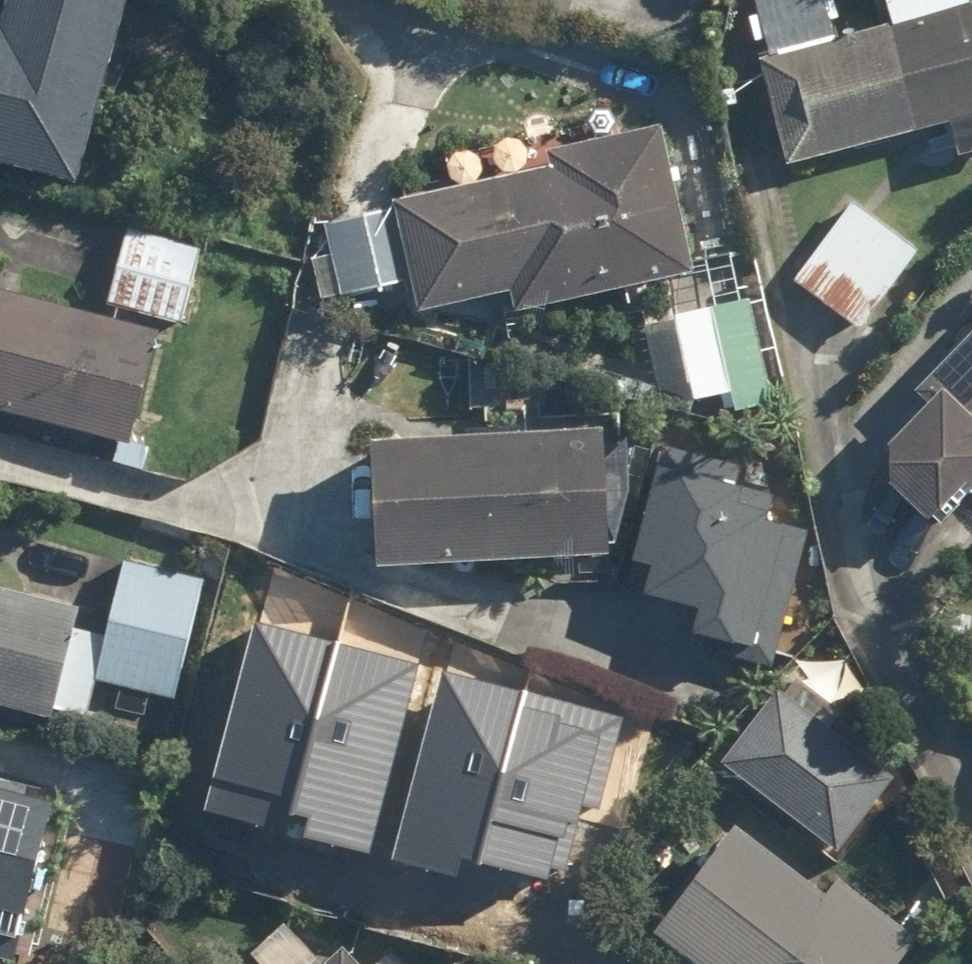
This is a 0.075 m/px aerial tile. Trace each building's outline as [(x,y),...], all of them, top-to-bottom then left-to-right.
[(115,8),(92,0),(0,0),(0,178),(51,195),(115,8)] [(965,9),(962,0),(864,0),(874,35),(830,47),(817,0),(738,0),(756,66),(745,69),(775,177),(934,133),(943,165),(971,157),(971,7),(965,9)] [(539,170),(320,221),(338,297),(397,284),(406,322),(498,300),(502,319),(685,277),(650,129),(536,156),(539,170)] [(912,254),(844,201),(776,288),(844,342),(912,254)] [(117,244),(98,306),(176,329),(194,267),(117,244)] [(116,453),(148,337),(0,295),(0,421),(116,453)] [(720,416),(770,408),(753,303),(664,317),(678,404),(717,398),(720,416)] [(851,474),(927,540),(968,493),(971,496),(971,318),(903,398),(911,405),(851,474)] [(585,437),(349,452),(356,578),(592,564),(585,437)] [(727,493),(640,471),(615,569),(630,573),(622,606),(679,620),(673,643),(738,660),(773,522),(723,510),(727,493)] [(0,586),(0,717),(76,738),(92,682),(170,704),(203,584),(109,558),(93,613),(0,586)] [(251,624),(200,811),(369,857),(420,670),(251,624)] [(443,666),(390,862),(466,882),(472,858),(576,886),(622,714),(443,666)] [(837,714),(788,680),(773,702),(762,694),(707,773),(832,860),(888,780),(822,735),(837,714)] [(31,813),(0,804),(0,924),(31,813)] [(719,833),(634,938),(666,963),(889,963),(903,947),(822,882),(805,903),(719,833)] [(236,962),(238,963),(315,963),(278,923),(236,962)] [(329,951),(315,963),(342,963),(329,951)]
